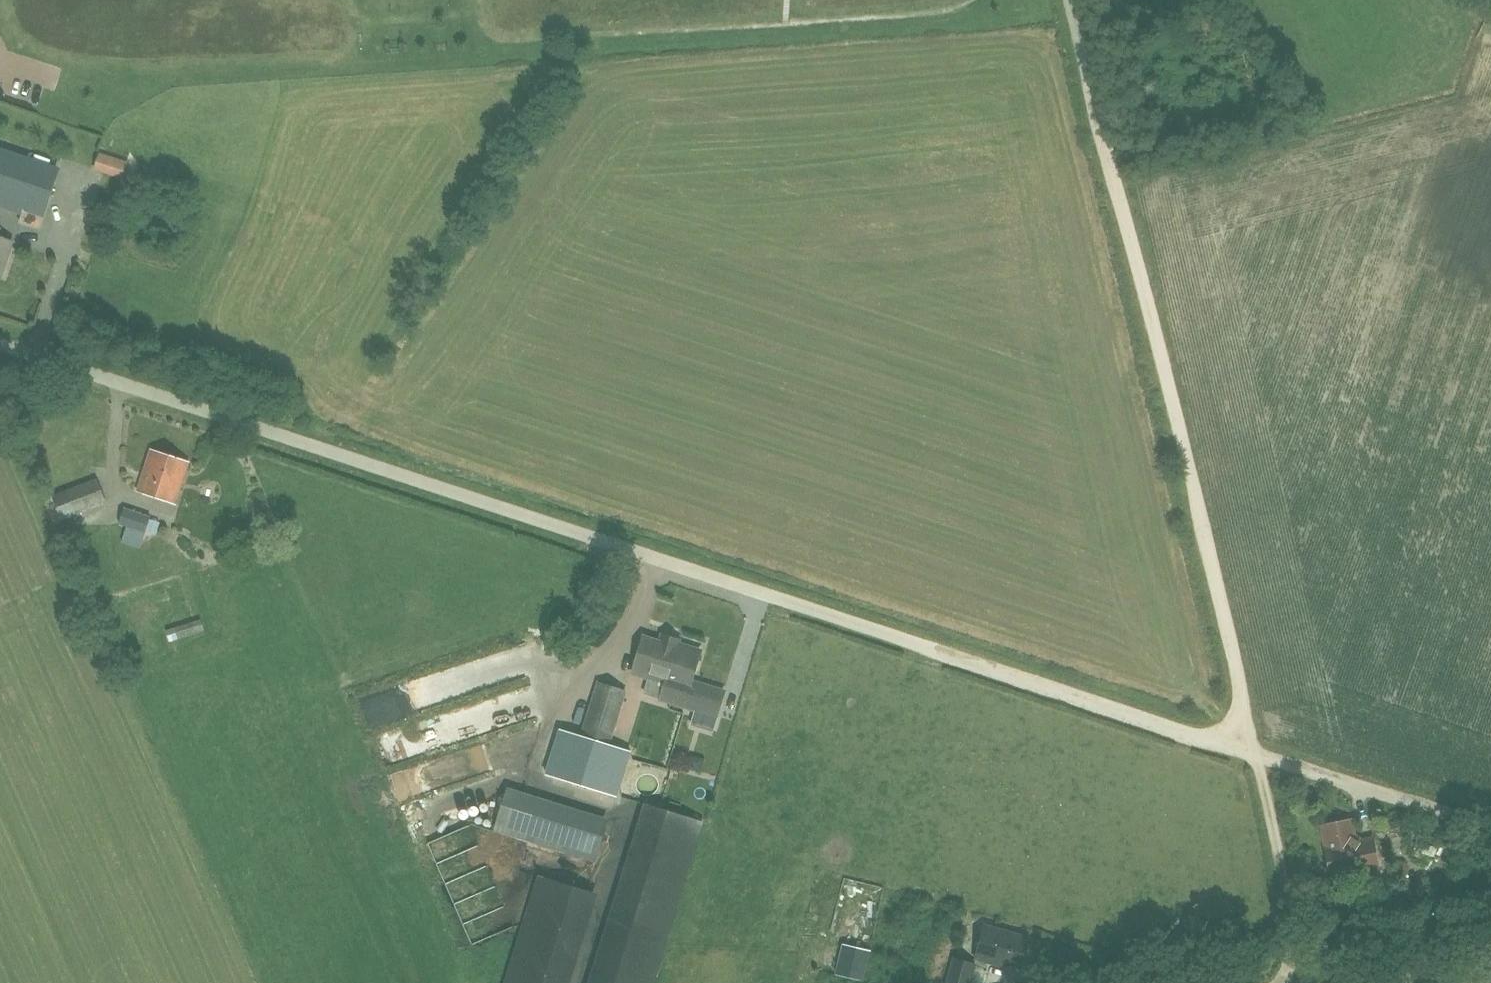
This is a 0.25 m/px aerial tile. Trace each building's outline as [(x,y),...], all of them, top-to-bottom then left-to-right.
[(42,222),(60,170),(0,149),(0,207),(42,222)] [(12,243),(0,239),(0,278),(0,279),(12,243)] [(176,504),(189,462),(151,451),(138,493),(176,504)] [(97,478),(52,495),(61,520),(106,503),(97,478)] [(119,524),(146,533),(152,517),(125,508),(119,524)] [(717,716),(725,693),(691,682),(700,652),(672,643),(670,647),(644,639),(633,673),(651,679),(652,674),(673,681),(667,701),(717,716)] [(562,731),(548,774),(616,796),(630,752),(610,745),(627,693),(598,684),(582,737),(562,731)] [(495,830),(527,839),(596,861),(606,829),(538,807),(505,798),(495,830)] [(668,937),(703,822),(657,808),(602,982),(654,982),(668,937)] [(1322,827),(1326,848),(1325,848),(1331,876),(1377,867),(1372,839),(1355,842),(1351,821),(1322,827)] [(587,890),(540,876),(507,982),(559,982),(587,890)] [(1021,967),(1029,938),(984,926),(975,959),(995,964),(996,961),(1021,967)] [(842,945),(837,974),(864,978),(869,950),(842,945)] [(974,968),(974,965),(954,960),(948,982),(969,982),(974,968)] [(1047,972),(1053,982),(1064,982),(1057,968),(1047,972)]
